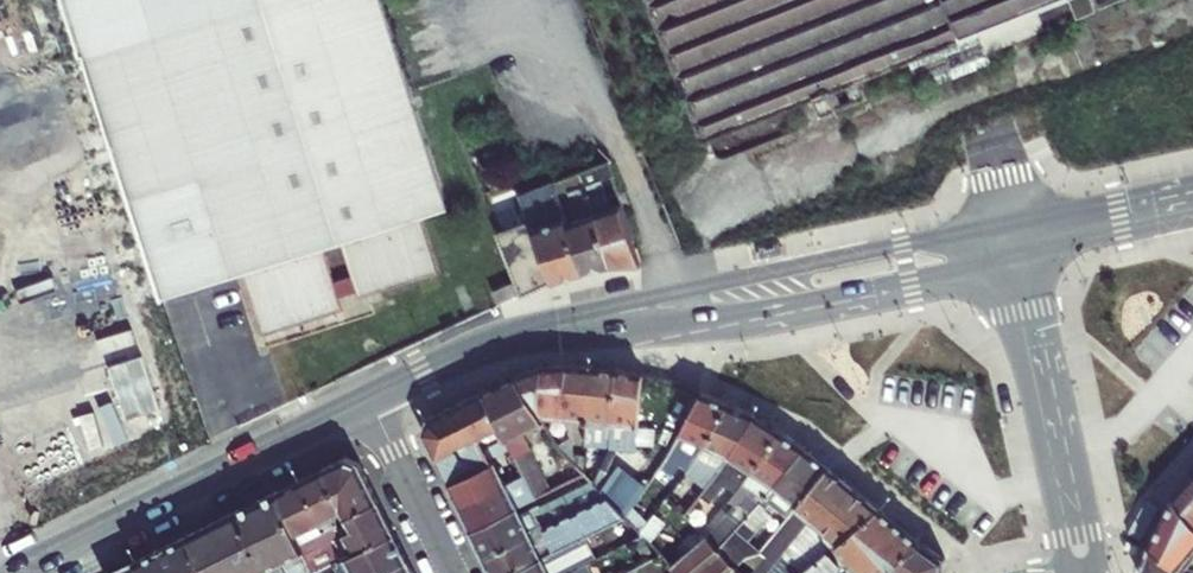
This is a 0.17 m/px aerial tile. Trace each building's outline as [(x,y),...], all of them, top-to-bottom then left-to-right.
[(159,305),(240,279),(261,342),(339,316),(335,303),(333,295),(319,253),(335,248),(348,290),(351,298),(353,304),(433,279),(415,223),(441,214),(372,0),(60,0),(159,305)] [(700,148),(812,103),(820,119),(863,102),(856,85),(907,65),(919,92),(990,65),(978,35),(1066,0),(641,0),(700,148)] [(639,259),(619,207),(605,212),(605,201),(599,184),(609,180),(604,167),(577,176),(608,271),(639,269),(639,259)] [(578,276),(608,271),(577,176),(563,181),(572,214),(579,221),(563,226),(578,276)] [(528,229),(494,244),(515,299),(549,282),(578,276),(563,226),(550,185),(515,197),(528,229)] [(488,295),(493,305),(512,296),(507,285),(488,295)] [(335,303),(351,298),(348,290),(333,295),(335,303)] [(561,416),(565,366),(542,367),(517,375),(540,416),(561,416)] [(584,419),(589,367),(565,366),(561,416),(584,419)] [(606,447),(615,369),(589,367),(584,419),(582,444),(606,447)] [(635,449),(642,374),(615,369),(606,447),(635,449)] [(521,432),(543,421),(540,416),(517,375),(482,392),(503,436),(512,456),(513,458),(529,450),(521,432)] [(503,436),(482,392),(461,402),(482,445),(503,436)] [(678,451),(694,459),(727,404),(701,393),(668,452),(676,456),(678,451)] [(482,445),(461,402),(428,418),(423,433),(449,486),(492,465),(482,445)] [(678,508),(685,515),(753,416),(727,404),(694,459),(688,467),(686,471),(698,481),(678,508)] [(740,483),(779,432),(753,416),(685,515),(694,524),(722,483),(721,477),(725,471),(740,483)] [(553,439),(548,430),(541,434),(546,442),(553,439)] [(753,499),(759,505),(804,450),(779,432),(740,483),(756,494),(753,499)] [(560,435),(553,439),(558,449),(566,446),(560,435)] [(721,551),(738,568),(747,558),(761,552),(750,542),(772,515),(766,509),(770,504),(788,519),(831,469),(804,450),(759,505),(742,526),(721,551)] [(668,452),(665,457),(688,467),(694,459),(678,451),(676,456),(668,452)] [(512,456),(506,459),(510,465),(516,463),(513,458),(512,456)] [(345,458),(322,470),(343,513),(336,517),(339,527),(343,536),(384,516),(359,464),(345,458)] [(513,473),(519,470),(516,463),(510,465),(513,473)] [(492,465),(449,486),(460,509),(506,486),(496,464),(492,465)] [(881,508),(845,480),(831,469),(788,519),(784,525),(761,552),(775,565),(768,572),(802,572),(881,508)] [(343,513),(322,470),(301,480),(322,523),(336,517),(343,513)] [(725,471),(721,477),(736,489),(740,483),(725,471)] [(1171,499),(1192,524),(1192,472),(1171,499)] [(460,509),(470,530),(516,508),(528,502),(533,500),(530,492),(523,477),(506,486),(460,509)] [(314,527),(322,523),(301,480),(276,493),(294,536),(314,527)] [(585,536),(625,517),(611,503),(606,498),(598,489),(594,485),(593,485),(567,497),(567,498),(574,514),(585,536)] [(286,572),(309,572),(298,546),(294,536),(276,493),(256,503),(286,572)] [(546,521),(548,526),(545,528),(555,551),(581,539),(585,536),(574,514),(567,498),(567,497),(541,510),(541,511),(533,515),(537,525),(546,521)] [(1171,499),(1146,551),(1139,572),(1192,572),(1192,524),(1171,499)] [(256,503),(237,513),(263,572),(264,572),(286,572),(256,503)] [(766,509),(772,515),(784,525),(788,519),(770,504),(766,509)] [(530,510),(533,515),(541,511),(541,510),(539,505),(530,510)] [(473,537),(484,560),(530,537),(520,514),(518,511),(516,508),(470,530),(471,533),(473,537)] [(863,572),(878,572),(924,542),(881,508),(802,572),(836,572),(852,561),(863,572)] [(205,572),(261,572),(263,572),(237,513),(188,537),(205,572)] [(394,536),(384,516),(343,536),(336,539),(340,546),(347,542),(353,556),(394,536)] [(709,539),(721,551),(742,526),(728,516),(709,539)] [(538,526),(541,530),(545,528),(548,526),(546,521),(537,525),(538,526)] [(317,532),(324,528),(322,523),(314,527),(317,532)] [(351,572),(385,572),(407,562),(394,536),(353,556),(344,560),(351,572)] [(141,561),(147,572),(205,572),(188,537),(141,561)] [(530,537),(484,560),(490,572),(511,572),(540,559),(530,537)] [(738,568),(721,551),(709,539),(708,538),(684,559),(674,567),(680,572),(743,572),(738,568)] [(327,544),(316,549),(311,539),(298,546),(309,572),(317,572),(331,567),(336,564),(327,544)] [(540,559),(511,572),(569,572),(573,571),(592,562),(581,539),(555,551),(540,559)] [(878,572),(944,572),(944,558),(924,542),(878,572)] [(676,550),(666,559),(674,567),(684,559),(676,550)] [(344,560),(336,564),(331,567),(334,572),(351,572),(344,560)] [(135,564),(139,572),(147,572),(141,561),(138,562),(135,564)] [(407,562),(385,572),(412,572),(407,562)] [(592,562),(573,571),(569,572),(597,572),(592,562)] [(135,564),(117,572),(139,572),(135,564)]
